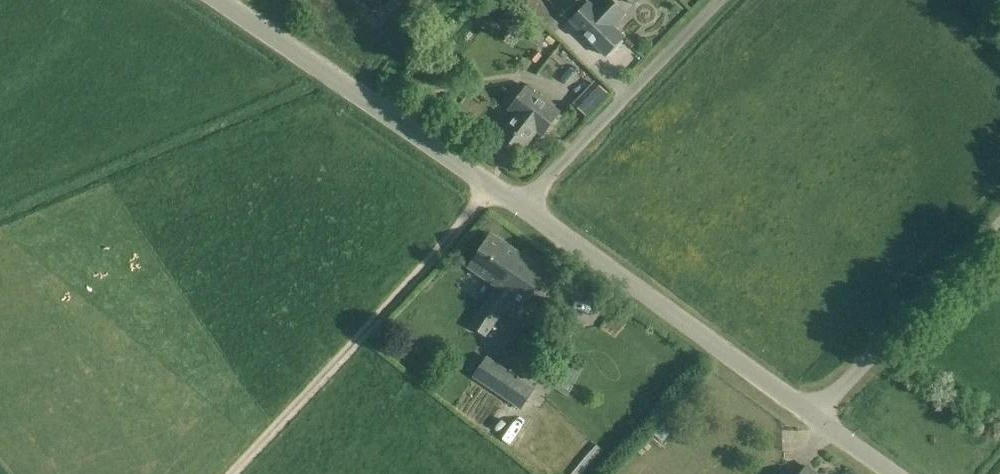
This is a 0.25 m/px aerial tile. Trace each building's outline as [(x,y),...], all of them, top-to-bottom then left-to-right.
[(564,15),(570,21),(583,34),(605,56),(624,37),(613,26),(626,14),(612,0),(601,0),(594,7),(590,2),(588,0),(579,0),(564,15)] [(596,81),(574,104),(585,115),(606,92),(596,81)] [(514,114),(495,138),(517,156),(536,131),(543,136),(549,127),(560,113),(526,86),(515,100),(508,109),(514,114)] [(546,271),(491,234),(469,267),(496,285),(497,286),(513,296),(524,304),(546,271)] [(497,286),(470,326),(486,337),(513,296),(497,286)] [(499,365),(486,385),(521,408),(533,389),(499,365)] [(571,473),(580,473),(602,449),(597,444),(571,473)]
